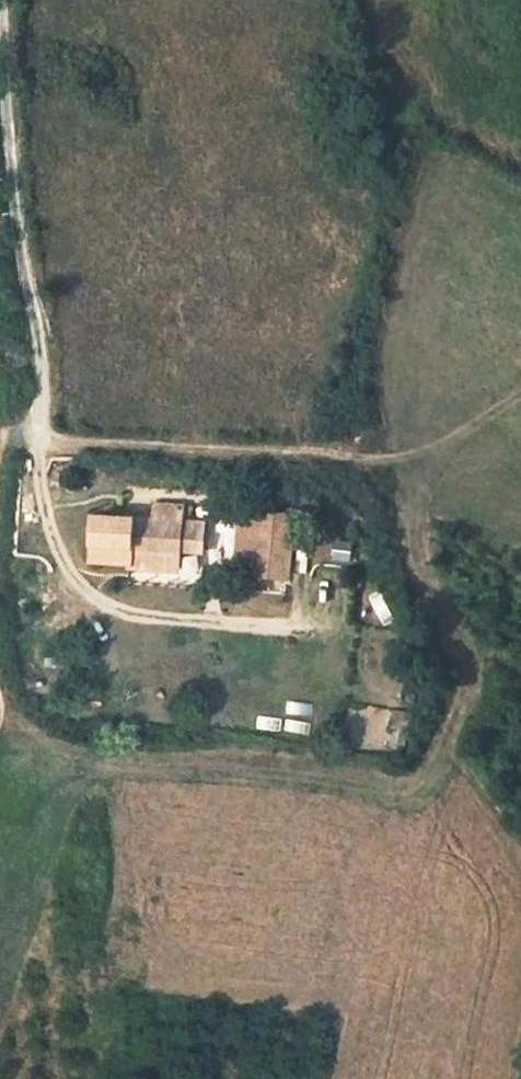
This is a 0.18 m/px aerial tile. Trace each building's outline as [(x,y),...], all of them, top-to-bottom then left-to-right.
[(156,517),(94,514),(93,562),(132,563),(132,546),(181,549),(205,551),(207,520),(185,520),(185,503),(157,501),(156,517)] [(266,512),(230,510),(227,570),(262,573),(266,512)] [(332,559),(352,561),(354,540),(334,539),(332,559)] [(181,549),(132,546),(132,563),(180,566),(181,549)] [(411,710),(394,707),(392,724),(408,727),(411,710)]
